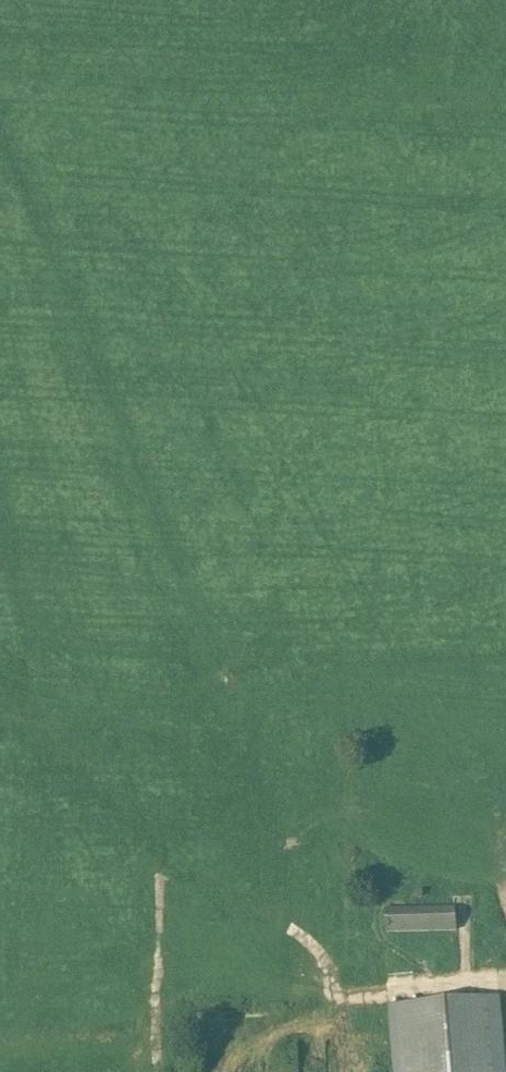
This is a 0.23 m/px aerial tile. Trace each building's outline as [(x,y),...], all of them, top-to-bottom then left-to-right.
[(454,907),(386,909),(387,931),(455,930),(454,907)] [(386,1002),(391,1071),(504,1071),(498,993),(386,1002)]
